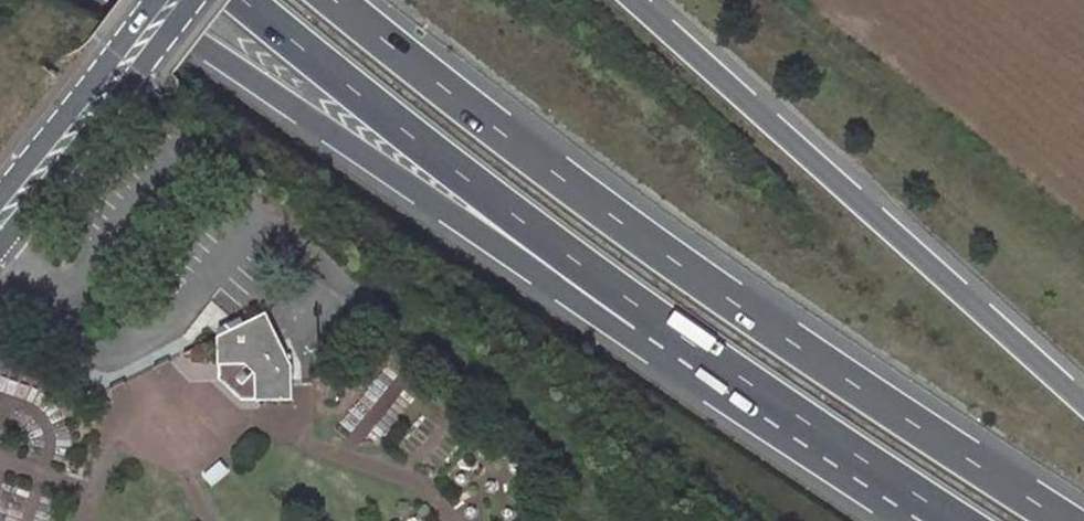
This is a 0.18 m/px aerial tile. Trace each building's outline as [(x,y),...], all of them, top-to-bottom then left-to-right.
[(292,402),(291,364),(265,314),(216,338),(218,366),(244,366),(255,375),(254,401),(292,402)] [(255,375),(244,366),(218,366),(219,381),(240,401),(254,401),(255,375)]
